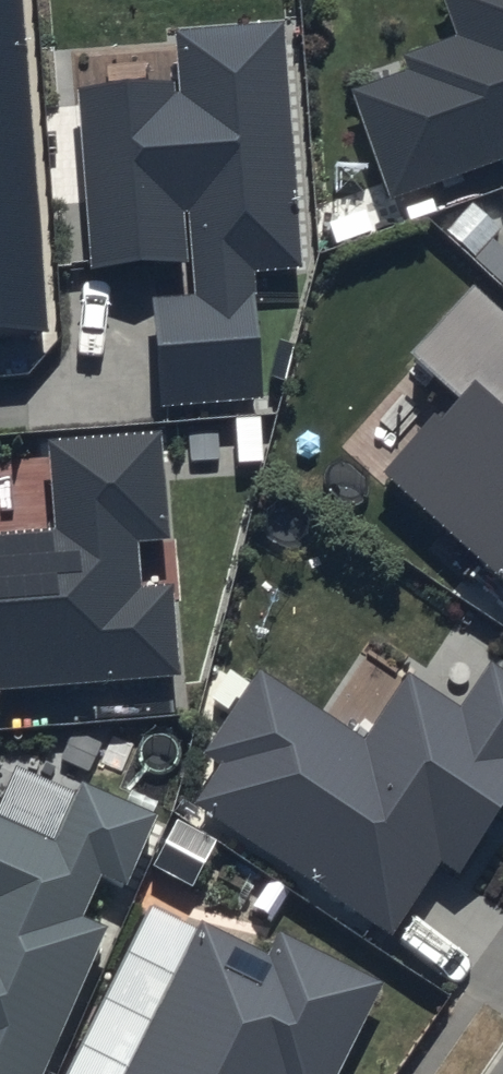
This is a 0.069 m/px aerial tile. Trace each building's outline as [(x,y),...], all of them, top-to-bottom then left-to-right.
[(47,348),(17,0),(0,0),(0,352),(47,348)] [(438,5),(455,53),(404,70),(410,87),(354,107),(392,213),(502,174),(502,0),(452,0),(438,5)] [(179,100),(80,108),(94,283),(198,274),(201,312),(154,316),(163,426),(268,418),(257,291),(306,287),(285,40),(175,49),(179,100)] [(475,305),(407,379),(458,426),(441,444),(434,438),(382,494),(502,604),(502,330),(475,305)] [(4,736),(2,711),(184,696),(177,604),(140,607),(136,556),(166,554),(159,459),(57,467),(63,549),(0,554),(0,737),(4,736)] [(492,682),(463,725),(410,690),(367,755),(261,686),(205,772),(221,782),(197,820),(394,949),(442,878),(460,890),(502,824),(502,689),(492,682)] [(106,948),(82,938),(102,891),(130,904),(160,836),(85,803),(59,862),(0,836),(0,1073),(50,1073),(106,948)] [(388,1001),(281,948),(270,972),(203,939),(136,1073),(352,1073),(388,1001)]
